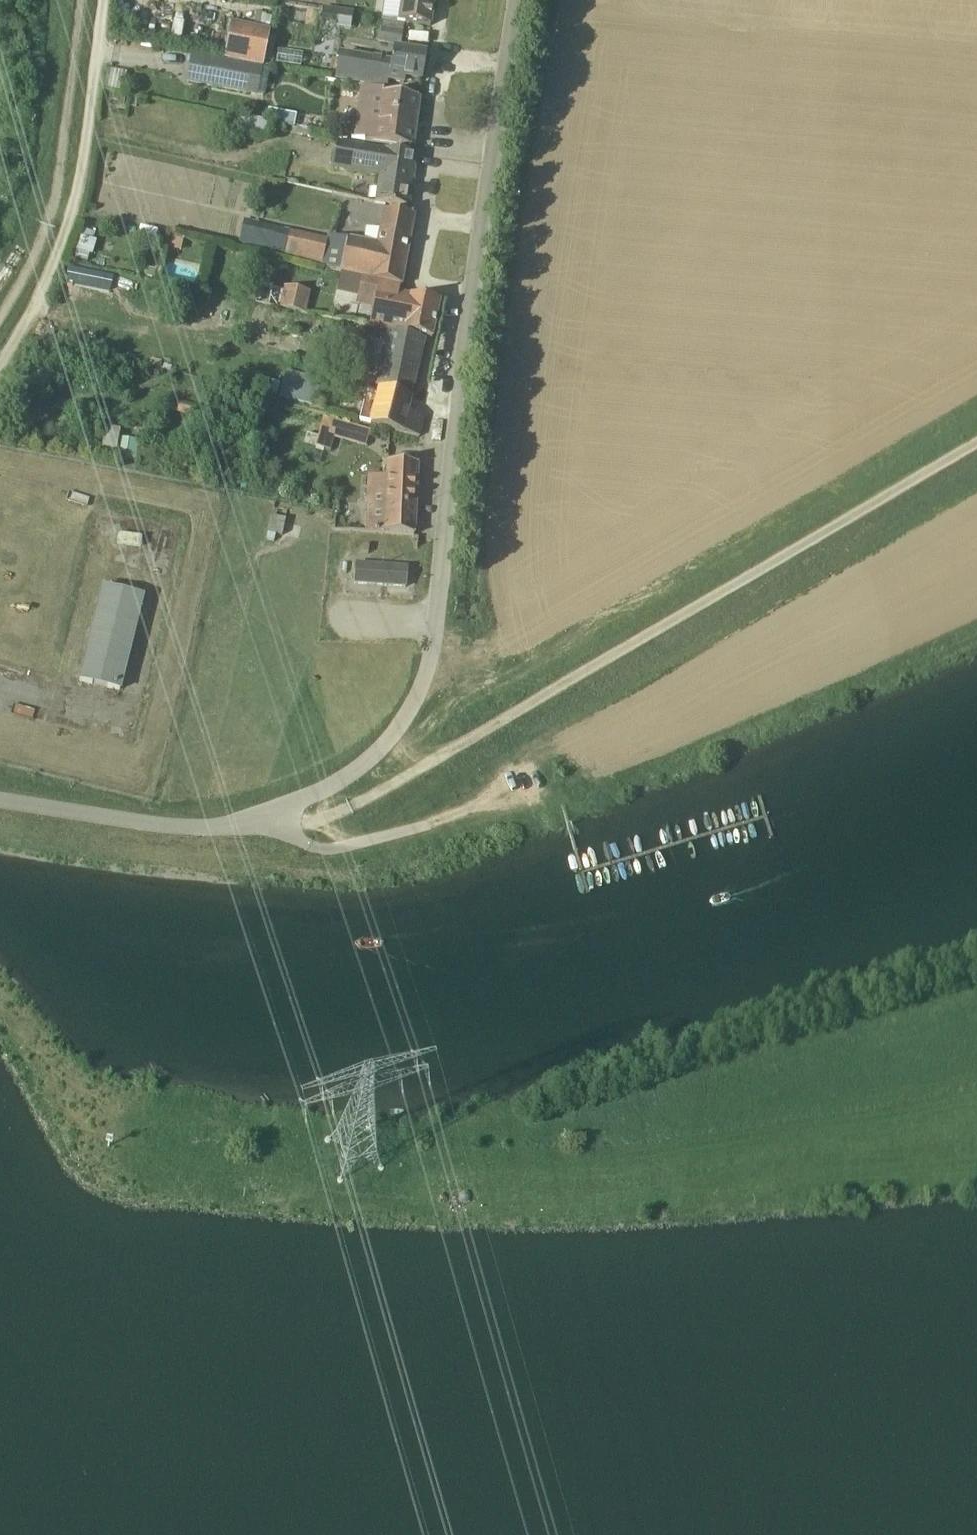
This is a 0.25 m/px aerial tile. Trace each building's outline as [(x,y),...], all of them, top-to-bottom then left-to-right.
[(434,0),(389,0),(386,19),(430,26),(434,0)] [(231,23),(224,60),(262,67),(270,30),(231,23)] [(400,45),(403,32),(380,28),(378,41),(400,45)] [(365,82),(365,76),(403,83),(404,78),(420,81),(425,55),(393,49),(390,64),(339,54),(335,71),(334,77),(365,82)] [(256,97),(262,68),(200,55),(194,84),(256,97)] [(411,147),(417,97),(384,93),(384,89),(363,86),(358,126),(366,128),(364,141),(411,147)] [(266,122),(294,128),(297,115),(268,109),(266,122)] [(267,134),(269,123),(240,117),(238,128),(267,134)] [(407,207),(416,153),(337,142),(333,170),(378,176),(375,202),(407,207)] [(361,277),(398,286),(400,286),(414,216),(383,209),(376,244),(345,237),(337,272),(361,277)] [(329,240),(272,225),(245,218),(238,245),(321,267),(329,240)] [(168,249),(180,252),(183,240),(171,237),(168,249)] [(431,338),(439,301),(411,295),(410,295),(395,299),(398,286),(361,277),(355,303),(372,307),(368,326),(431,338)] [(310,294),(285,288),(280,307),(306,313),(310,294)] [(407,411),(411,396),(410,396),(424,339),(388,330),(374,385),(366,383),(357,421),(418,436),(423,415),(407,411)] [(314,405),(321,379),(287,370),(281,397),(314,405)] [(189,415),(192,404),(180,401),(177,412),(189,415)] [(322,418),(317,437),(315,447),(321,448),(324,449),(331,451),(334,438),(338,422),(322,418)] [(138,441),(118,438),(116,457),(135,460),(138,441)] [(413,535),(416,464),(387,462),(385,488),(369,486),(366,532),(413,535)] [(355,563),(354,583),(405,587),(407,567),(355,563)] [(102,587),(80,681),(120,690),(143,597),(102,587)]
